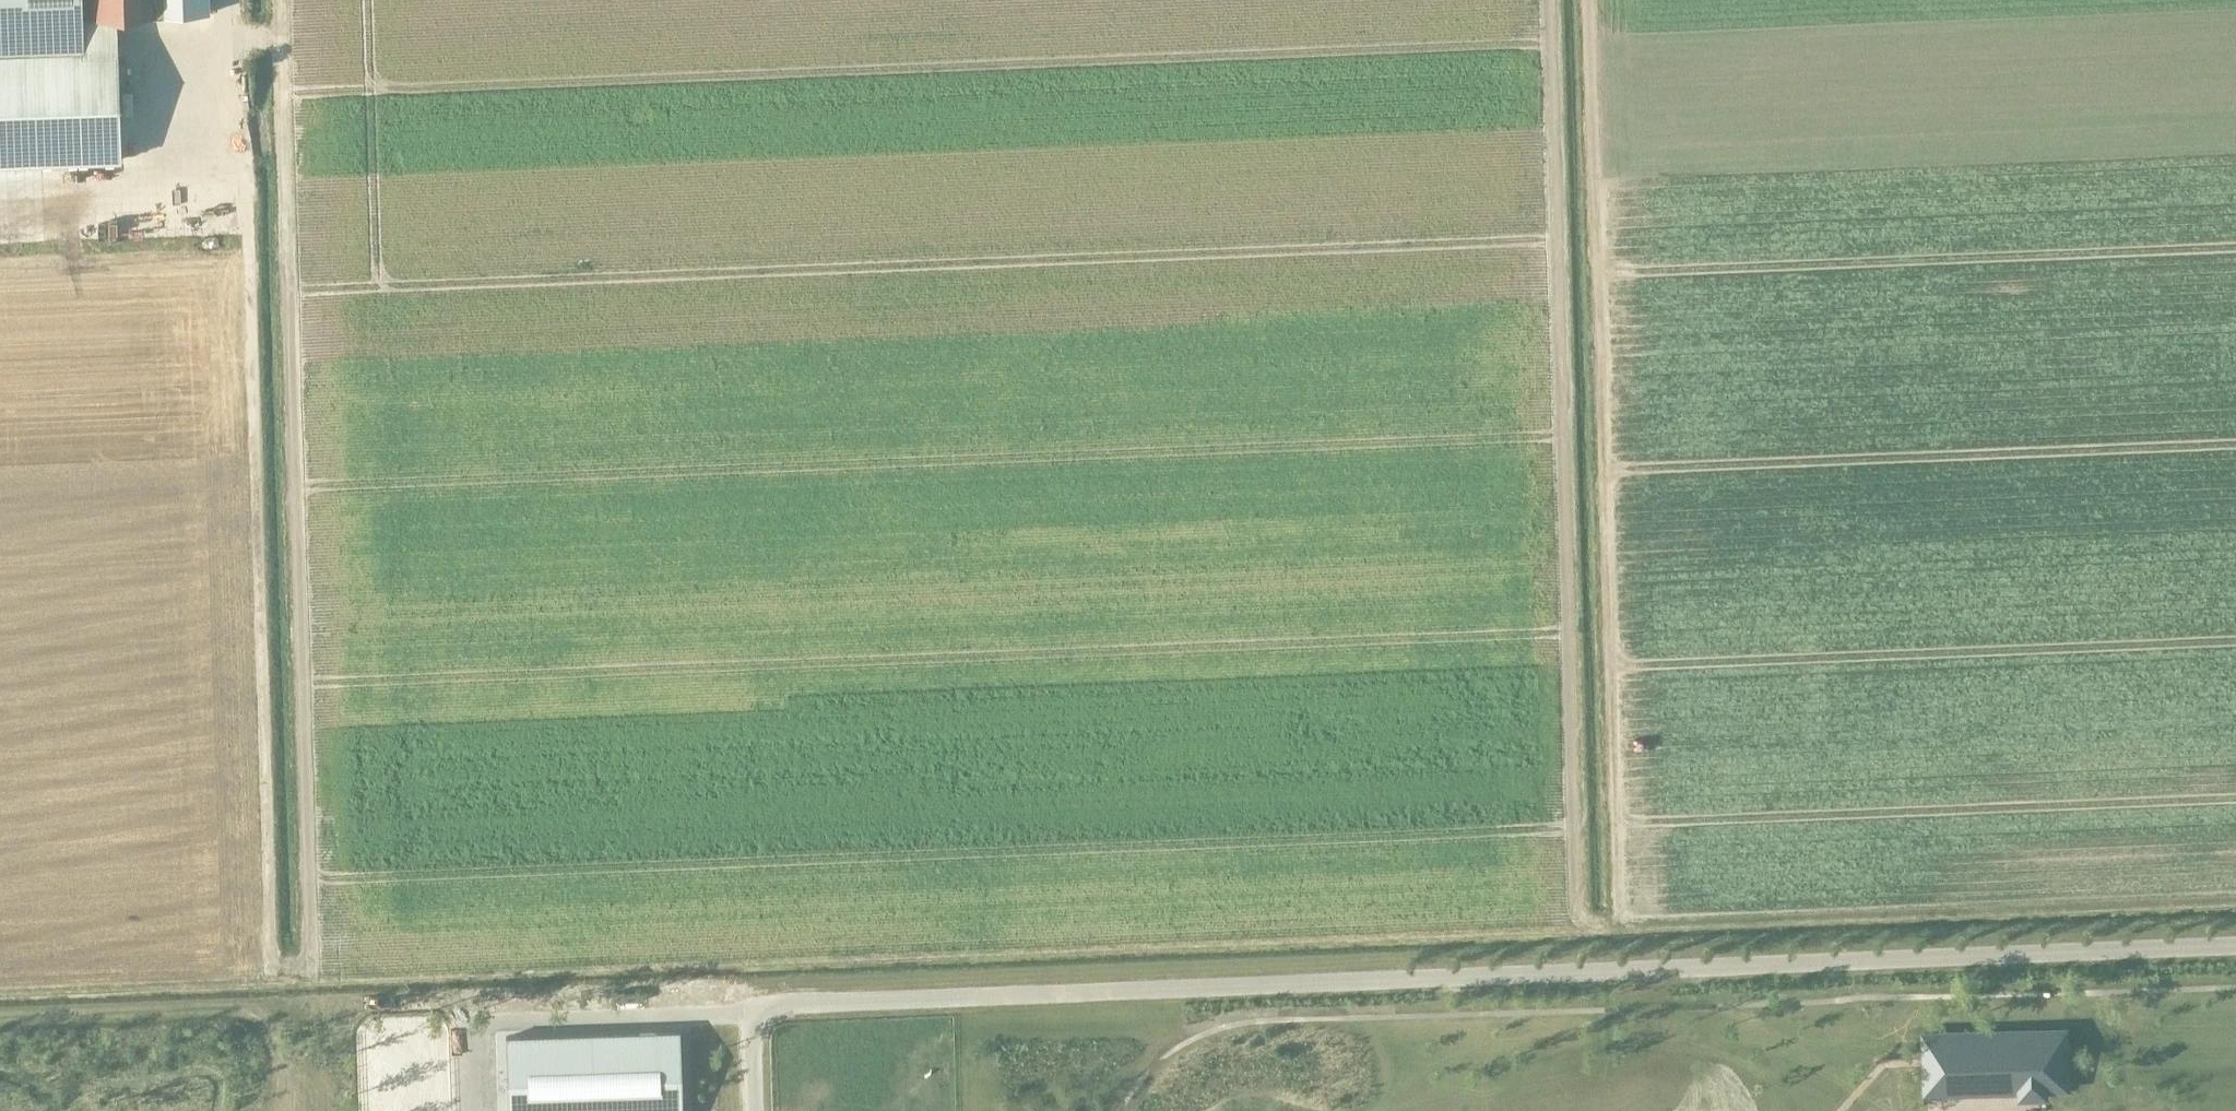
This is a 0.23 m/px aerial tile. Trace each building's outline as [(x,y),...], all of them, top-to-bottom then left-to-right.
[(122,160),(117,16),(210,14),(209,0),(0,0),(0,164),(122,160)] [(147,142),(159,145),(164,127),(152,124),(147,142)] [(680,1031),(506,1036),(508,1110),(682,1110),(680,1031)] [(2066,1103),(2064,1046),(1944,1050),(1946,1108),(2020,1105),(2020,1110),(2031,1110),(2045,1110),(2044,1104),(2066,1103)]
